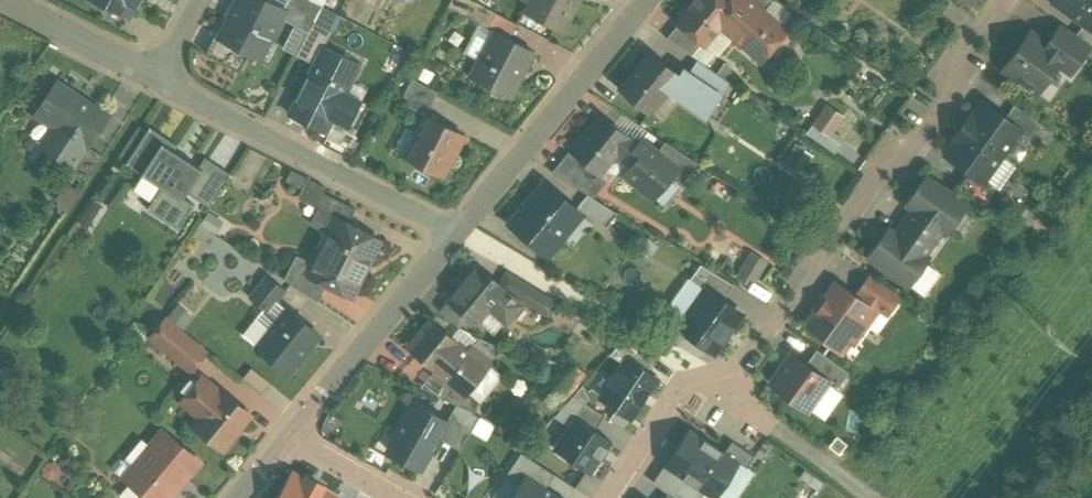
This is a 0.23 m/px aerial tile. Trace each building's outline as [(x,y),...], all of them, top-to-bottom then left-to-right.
[(128,23),(140,0),(82,0),(128,23)] [(253,0),(233,0),(213,37),(260,61),(283,16),(269,8),(253,0)] [(269,8),(283,16),(309,30),(313,22),(319,11),(303,2),(299,0),(273,0),(269,8)] [(350,17),(363,21),(368,0),(354,0),(350,17)] [(520,13),(562,35),(581,0),(527,0),(520,13)] [(665,23),(700,54),(720,31),(757,63),(782,35),(743,0),(686,0),(665,23)] [(788,9),(796,0),(778,0),(788,9)] [(1051,4),(1081,25),(1091,32),(1091,31),(1091,6),(1084,0),(1054,0),(1051,4)] [(495,37),(511,46),(520,29),(493,15),(484,32),(495,37)] [(331,32),(313,22),(309,30),(296,55),(314,65),(323,48),(331,32)] [(1091,32),(1081,25),(1075,33),(1091,45),(1091,31),(1091,32)] [(1045,47),(1028,35),(1001,73),(1034,97),(1055,67),(1068,76),(1084,53),(1056,32),(1045,47)] [(495,37),(473,82),(508,99),(531,55),(511,46),(495,37)] [(302,87),(354,114),(363,98),(349,90),(361,67),(323,48),(314,65),(302,87)] [(676,82),(645,57),(616,94),(647,120),(667,94),(704,116),(721,88),(685,66),(676,82)] [(113,118),(53,79),(28,117),(48,130),(35,150),(75,177),(113,118)] [(399,105),(424,118),(436,94),(410,82),(399,105)] [(354,114),(302,87),(288,115),(325,135),(331,123),(346,130),(354,114)] [(835,152),(843,138),(834,133),(844,114),(825,103),(807,136),(835,152)] [(981,106),(962,133),(999,159),(1018,131),(1002,120),(981,106)] [(1002,120),(1018,131),(1028,139),(1036,128),(1010,109),(1002,120)] [(617,159),(623,165),(636,150),(633,147),(597,115),(565,152),(597,181),(617,159)] [(465,137),(424,118),(403,160),(444,180),(465,137)] [(126,164),(142,174),(163,143),(175,151),(178,145),(150,127),(126,164)] [(980,186),(999,159),(962,133),(943,160),(963,175),(980,186)] [(641,138),(633,147),(636,150),(623,165),(628,169),(621,177),(650,202),(678,170),(641,138)] [(161,187),(182,201),(184,198),(187,193),(203,170),(199,167),(175,151),(163,143),(142,174),(161,187)] [(205,157),(199,167),(203,170),(187,193),(210,207),(231,174),(205,157)] [(970,205),(923,173),(899,208),(907,213),(900,224),(940,250),(970,205)] [(980,186),(963,175),(954,188),(981,207),(990,194),(980,186)] [(309,181),(300,202),(346,221),(352,208),(322,195),(325,188),(309,181)] [(542,184),(505,226),(545,260),(582,218),(542,184)] [(182,201),(161,187),(147,209),(179,229),(195,204),(184,198),(182,201)] [(381,245),(335,221),(310,268),(305,277),(324,287),(351,302),(381,245)] [(882,230),(861,261),(910,294),(940,250),(900,224),(891,236),(882,230)] [(748,250),(734,277),(753,286),(767,259),(748,250)] [(294,260),(284,280),(316,302),(324,287),(305,277),(310,268),(294,260)] [(475,267),(446,300),(475,325),(485,313),(503,328),(522,306),(475,267)] [(868,283),(856,300),(876,314),(886,321),(898,304),(868,283)] [(856,300),(833,284),(803,329),(845,358),(876,314),(856,300)] [(677,322),(718,352),(744,316),(703,286),(677,322)] [(283,310),(251,350),(287,378),(318,338),(283,310)] [(428,316),(404,346),(466,396),(490,366),(428,316)] [(164,320),(147,339),(186,375),(203,355),(164,320)] [(816,354),(806,368),(827,383),(838,390),(848,376),(816,354)] [(806,368),(789,356),(766,389),(804,416),(827,383),(806,368)] [(599,402),(635,424),(660,383),(624,361),(599,402)] [(251,368),(243,376),(257,391),(266,382),(251,368)] [(197,376),(173,403),(193,422),(188,428),(221,457),(256,417),(227,391),(221,397),(197,376)] [(384,454),(421,473),(449,420),(412,401),(384,454)] [(617,442),(577,414),(553,448),(594,476),(617,442)] [(664,470),(709,497),(715,497),(738,461),(689,430),(664,470)] [(161,433),(122,480),(142,497),(143,497),(174,497),(200,467),(161,433)] [(518,473),(502,497),(556,497),(518,473)] [(295,477),(283,497),(334,497),(295,477)]
